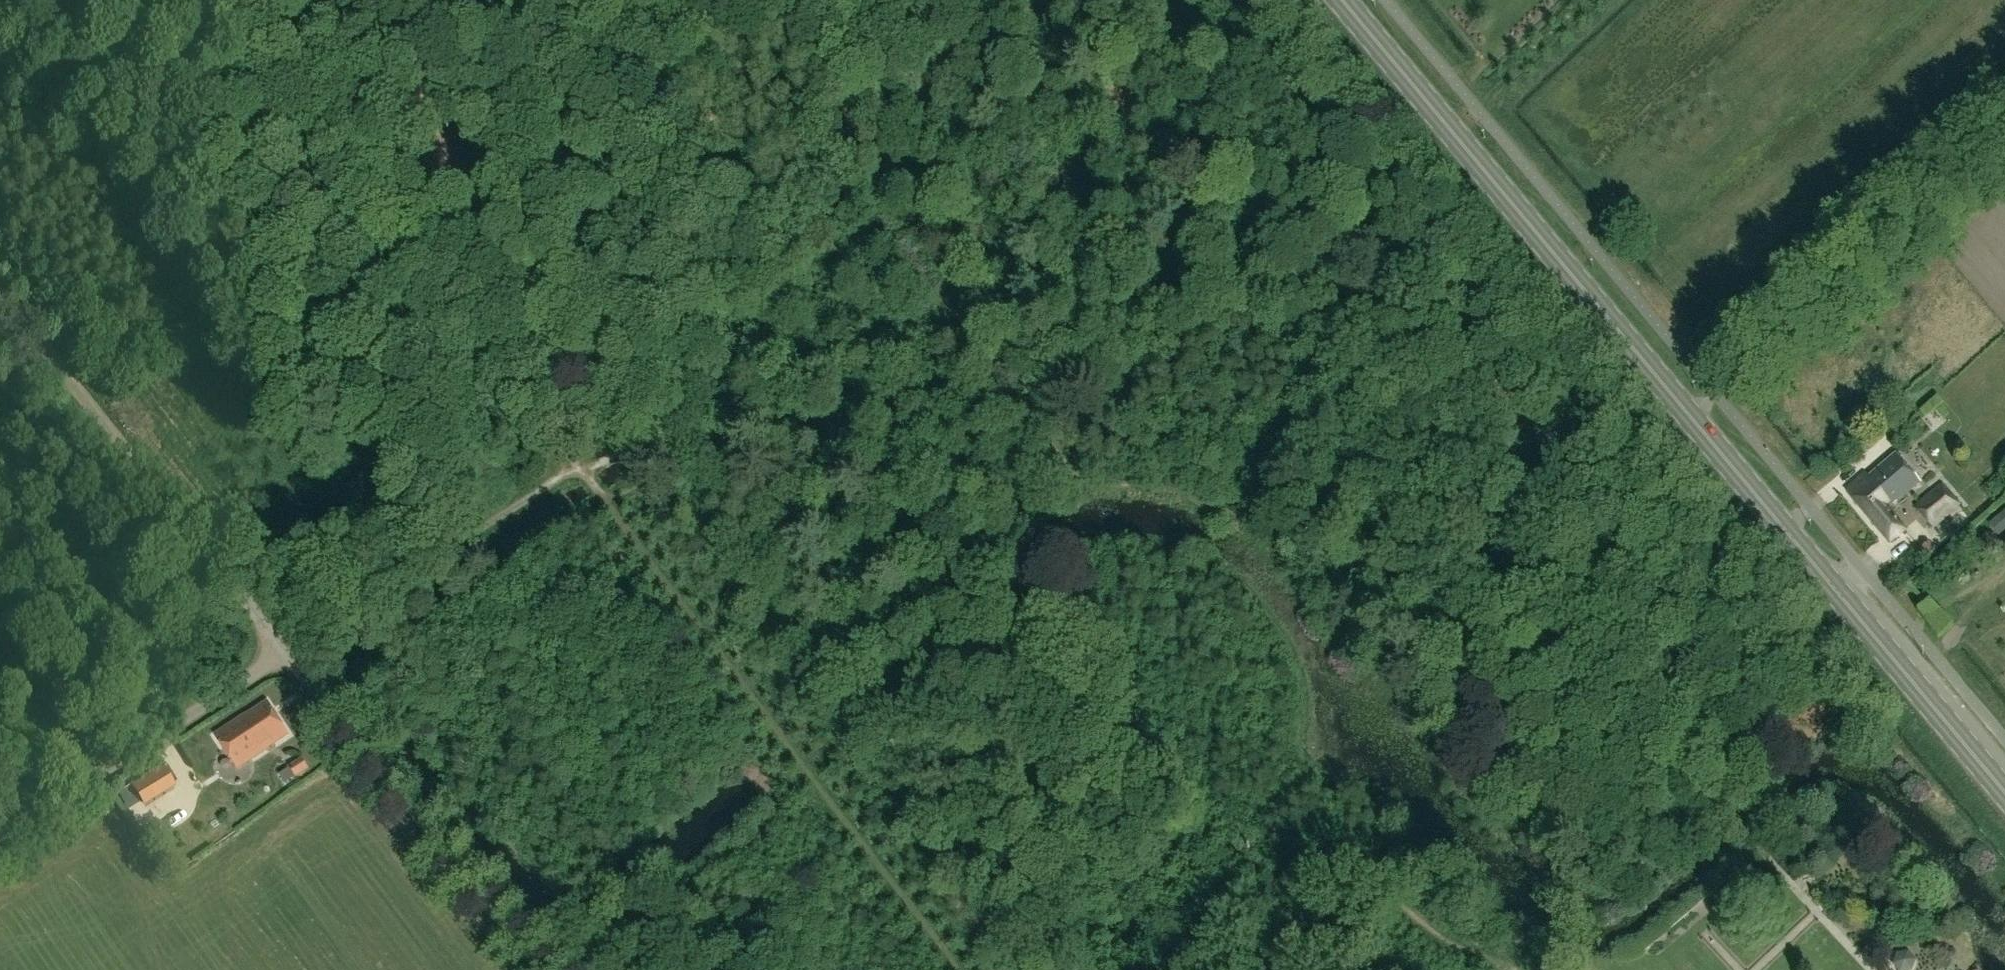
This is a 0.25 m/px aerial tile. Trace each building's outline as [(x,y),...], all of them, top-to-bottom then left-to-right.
[(1919,483),(1895,454),(1867,477),(1864,474),(1846,489),(1890,542),(1904,530),(1887,510),(1919,483)] [(1934,529),(1961,505),(1942,483),(1915,506),(1934,529)] [(1988,526),(1999,538),(2004,533),(2004,512),(1988,526)] [(1937,551),(1929,542),(1920,550),(1927,559),(1937,551)] [(217,735),(238,767),(287,734),(267,702),(217,735)] [(302,758),(289,767),(296,777),(309,769),(302,758)] [(144,806),(176,786),(163,765),(131,784),(144,806)] [(1915,960),(1908,951),(1897,953),(1893,964),(1898,969),(1912,969),(1915,960)]
